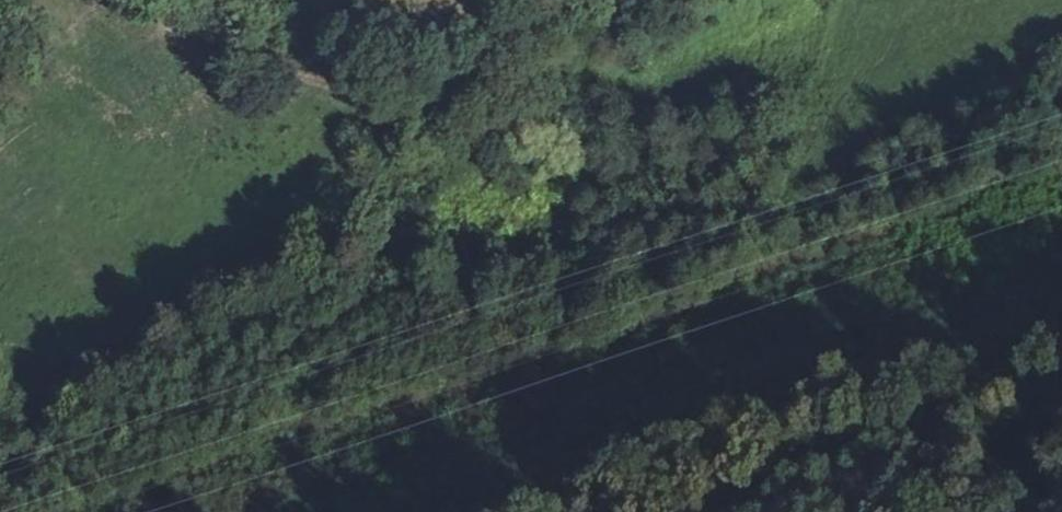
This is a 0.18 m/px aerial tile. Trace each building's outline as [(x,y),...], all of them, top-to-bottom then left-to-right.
[(408,211),(405,222),(423,222),(424,206),(406,206),(408,211)]
